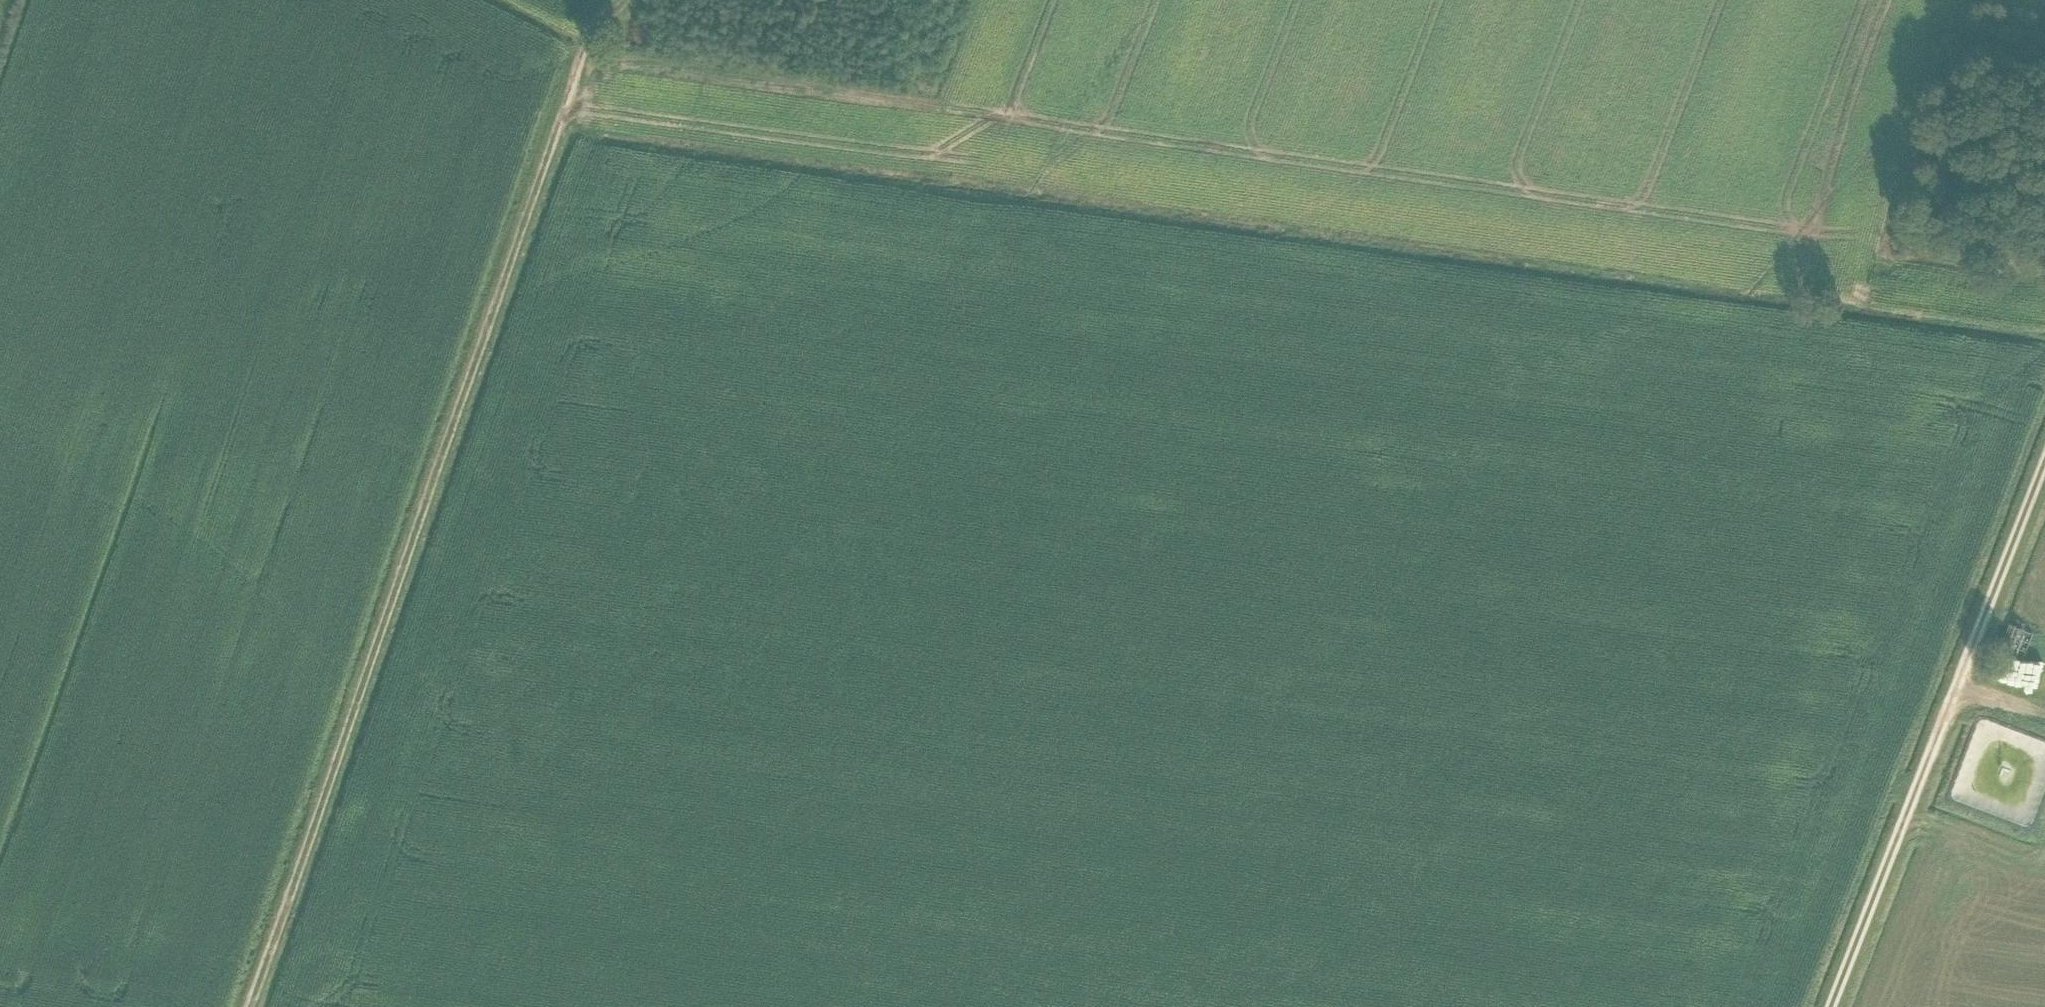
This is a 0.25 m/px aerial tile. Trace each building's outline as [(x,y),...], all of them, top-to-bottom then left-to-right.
[(2032,632),(2010,622),(2000,647),(2022,656),(2032,632)]
